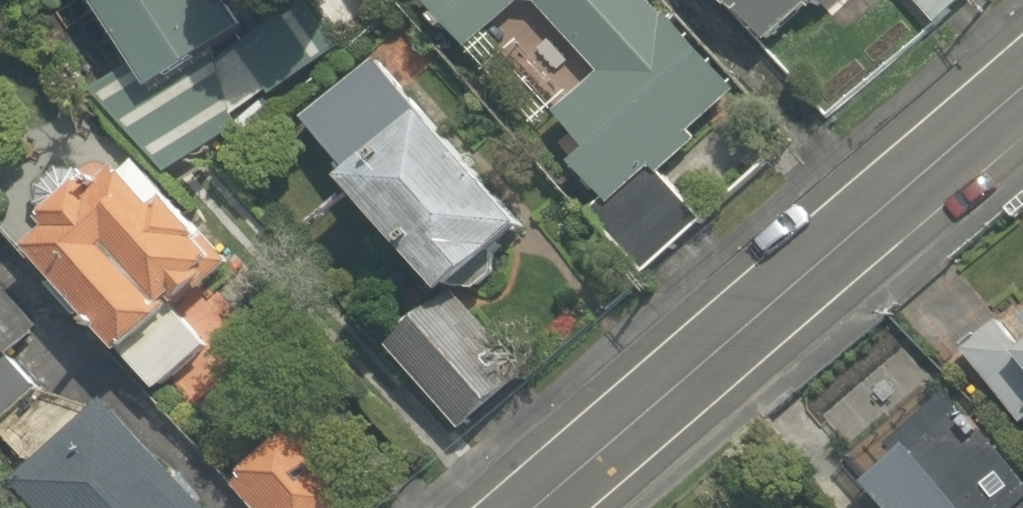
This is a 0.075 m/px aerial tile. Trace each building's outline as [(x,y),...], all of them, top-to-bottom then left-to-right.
[(139,98),(237,37),(214,0),(78,0),(139,98)] [(529,128),(606,209),(732,89),(647,0),(407,0),(462,57),(520,2),(587,73),(529,128)] [(758,48),(809,0),(714,0),(758,48)] [(933,27),(963,0),(908,0),(933,27)] [(347,180),(328,196),(423,306),(374,348),(455,441),(537,369),(457,276),(474,262),(519,223),(373,54),(296,121),(347,180)] [(120,135),(1,243),(145,403),(264,295),(120,135)] [(0,294),(0,363),(35,331),(0,294)] [(996,319),(1022,348),(1022,294),(996,319)] [(931,393),(853,470),(891,507),(1022,507),(1022,485),(931,393)] [(26,470),(5,489),(23,507),(185,507),(160,480),(170,471),(102,399),(76,423),(26,470)] [(224,488),(243,507),(327,507),(328,507),(270,445),(224,488)]
